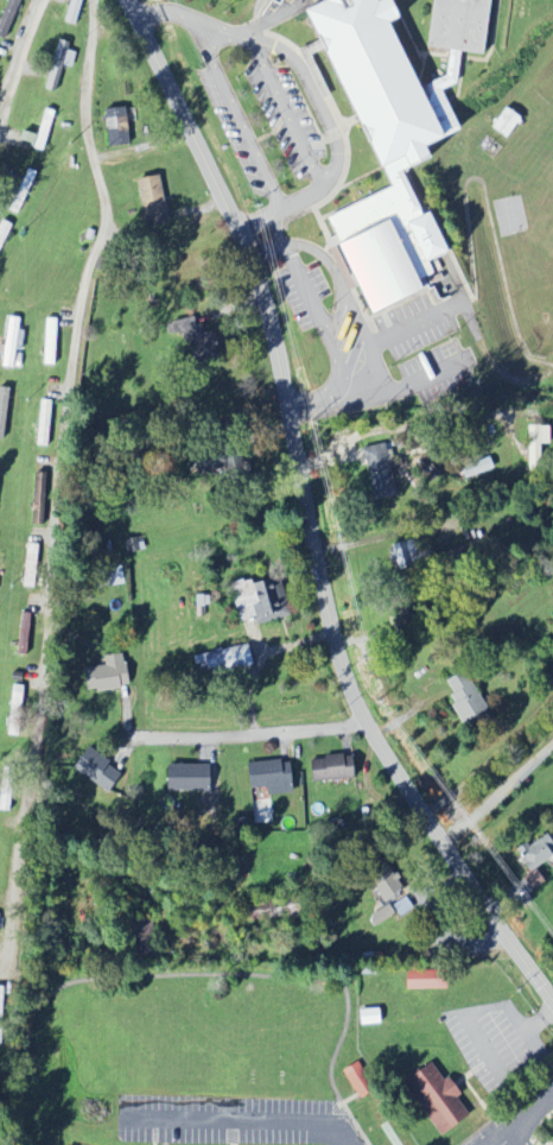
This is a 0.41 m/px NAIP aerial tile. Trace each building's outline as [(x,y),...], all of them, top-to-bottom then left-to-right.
[(0,22),(0,36),(9,40),(24,0),(8,0),(0,22)] [(66,22),(79,24),(83,0),(70,0),(66,22)] [(330,216),(338,235),(326,241),(335,260),(351,253),(378,316),(431,293),(426,279),(443,272),(438,259),(448,255),(412,172),(443,159),(437,146),(465,134),(446,89),(462,82),(458,73),(426,87),(399,22),(409,18),(401,0),(392,0),(386,2),(385,0),(329,0),(330,2),(317,8),(394,189),(330,216)] [(430,47),(490,54),(497,0),(435,0),(430,47)] [(106,109),(107,147),(131,146),(130,108),(106,109)] [(149,229),(171,225),(163,176),(141,179),(149,229)] [(13,224),(2,219),(0,223),(0,253),(13,224)] [(22,349),(25,330),(20,329),(21,318),(8,316),(2,366),(15,368),(17,349),(22,349)] [(212,326),(190,337),(199,356),(222,346),(212,326)] [(12,388),(0,387),(0,439),(6,439),(12,388)] [(37,445),(50,446),(52,400),(38,400),(37,445)] [(552,444),(552,430),(552,425),(529,425),(530,472),(544,472),(544,444),(552,444)] [(389,442),(366,446),(376,500),(399,495),(389,442)] [(48,472),(34,472),(33,525),(46,525),(48,472)] [(410,568),(405,542),(395,544),(400,570),(410,568)] [(242,621),(258,617),(260,624),(294,615),(283,576),(255,584),(253,579),(232,585),(242,621)] [(410,604),(394,609),(401,632),(417,627),(410,604)] [(28,655),(34,613),(22,611),(16,654),(28,655)] [(212,672),(256,664),(253,645),(194,655),(197,667),(210,664),(212,672)] [(89,690),(129,688),(128,655),(88,657),(89,690)] [(489,712),(469,670),(446,681),(466,723),(489,712)] [(22,736),(24,686),(11,685),(10,727),(8,727),(8,736),(22,736)] [(124,773),(111,766),(114,761),(90,748),(78,772),(115,791),(124,773)] [(358,779),(357,755),(315,756),(315,780),(358,779)] [(253,788),(269,788),(269,795),(295,793),(293,761),(251,762),(253,788)] [(213,766),(173,765),(172,790),(212,791),(213,766)] [(13,811),(15,768),(2,767),(0,810),(13,811)] [(551,847),(552,846),(552,836),(550,831),(520,851),(535,873),(527,878),(535,890),(547,882),(538,869),(552,859),(552,850),(551,847)] [(405,892),(399,880),(374,892),(380,904),(405,892)] [(380,925),(397,912),(389,903),(373,915),(380,925)] [(449,988),(448,970),(409,971),(409,989),(449,988)] [(360,1026),(383,1023),(382,1009),(359,1011),(360,1026)] [(360,1099),(375,1092),(361,1062),(346,1069),(360,1099)] [(473,1115),(459,1098),(462,1095),(435,1062),(406,1086),(447,1136),(473,1115)]
